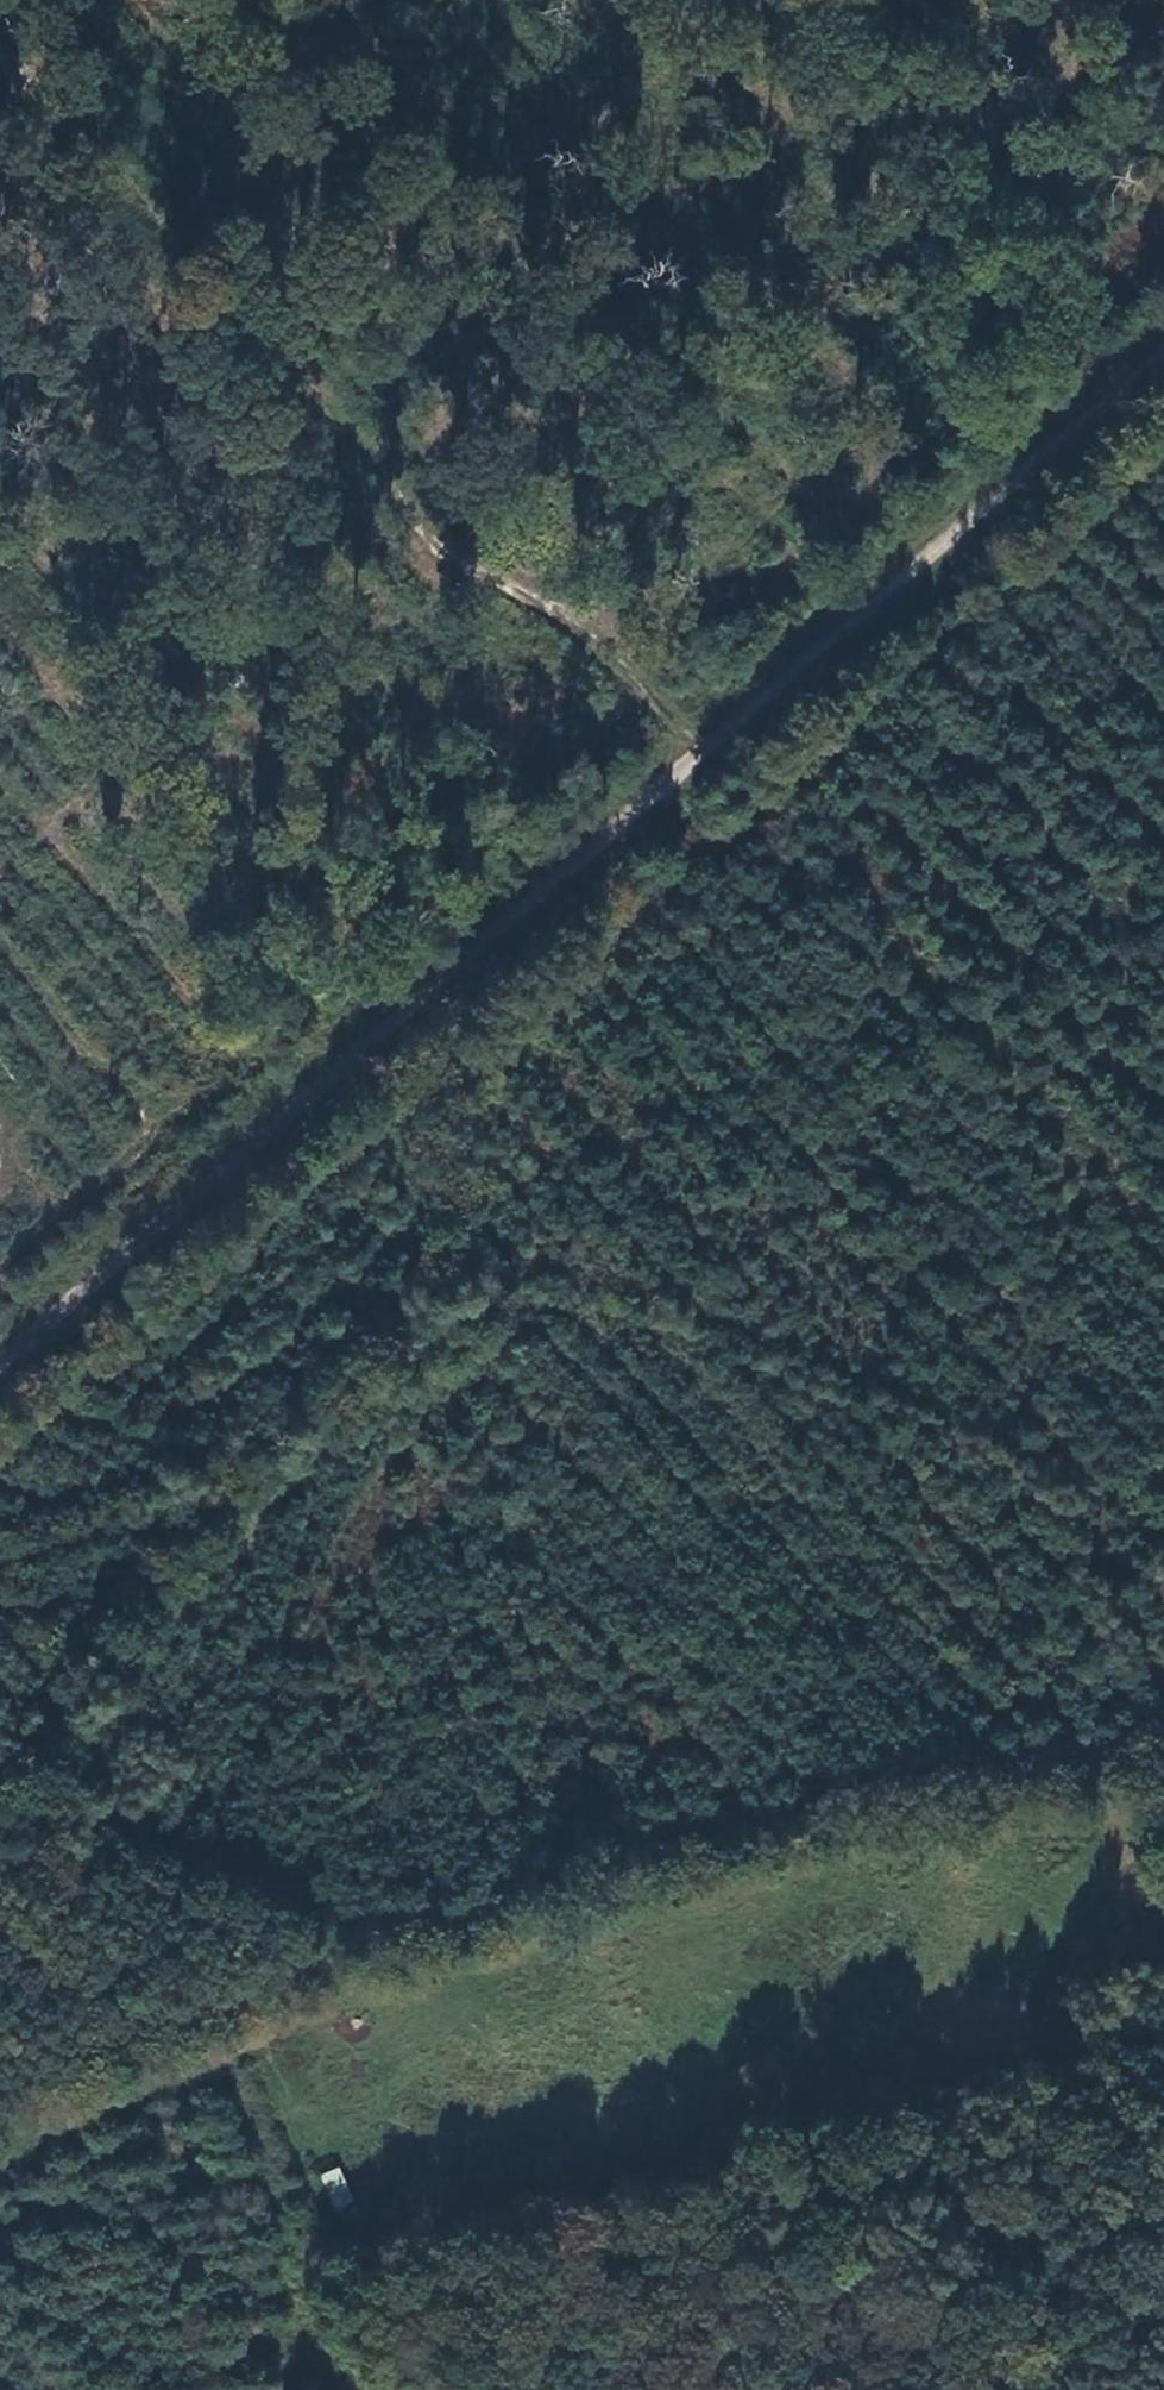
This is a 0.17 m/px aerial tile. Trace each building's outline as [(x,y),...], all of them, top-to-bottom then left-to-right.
[(358,2218),(335,2168),(318,2176),(342,2225),(358,2218)]
